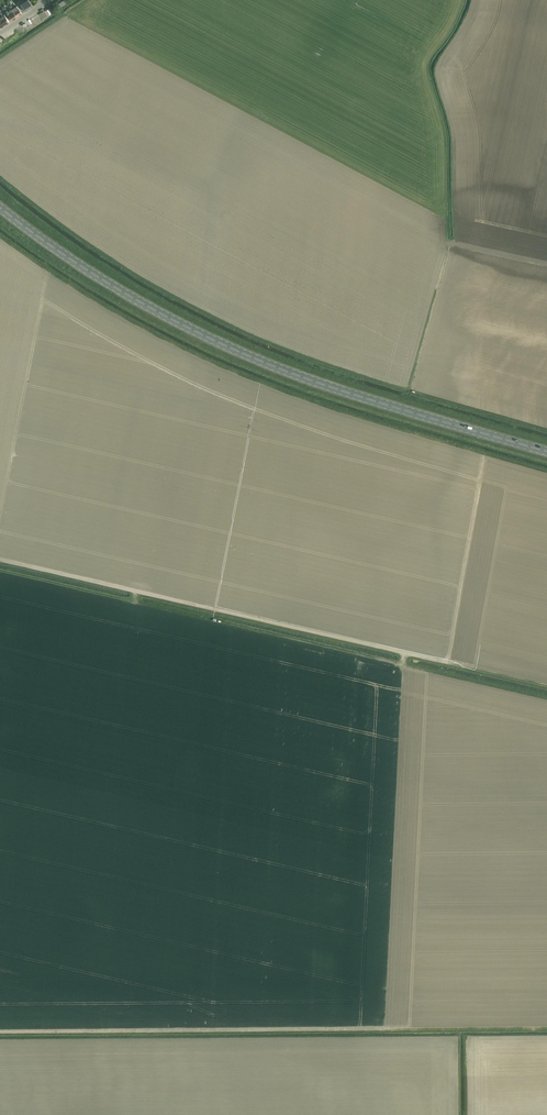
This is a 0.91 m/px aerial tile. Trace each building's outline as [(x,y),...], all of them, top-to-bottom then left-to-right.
[(30,2),(29,0),(23,0),(20,2),(26,11),(33,6),(30,2)] [(22,14),(19,9),(16,6),(13,8),(11,9),(17,17),(22,14)] [(12,21),(17,17),(11,9),(8,12),(7,11),(6,11),(12,21)] [(0,28),(9,22),(6,18),(4,14),(3,15),(1,12),(0,13),(0,27),(0,28)]
